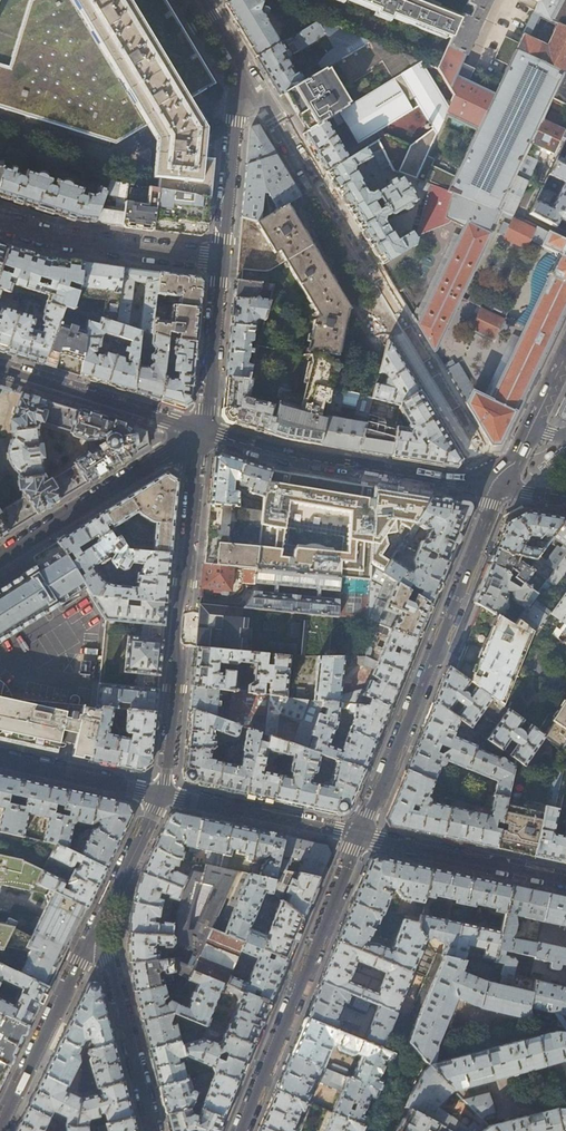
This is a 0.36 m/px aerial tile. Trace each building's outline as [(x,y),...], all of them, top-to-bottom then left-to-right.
[(117,143),(146,126),(156,142),(152,178),(158,179),(157,189),(210,198),(213,169),(214,160),(202,159),(205,130),(188,101),(214,85),(198,59),(170,11),(163,0),(0,0),(0,107),(117,143)] [(230,3),(225,6),(230,14),(256,58),(280,45),(283,41),(285,36),(286,32),(286,28),(285,23),(283,20),(281,16),(278,13),(275,11),(262,7),(263,6),(264,3),(253,0),(228,0),(230,3)] [(380,10),(379,12),(391,17),(392,14),(451,38),(461,16),(443,9),(444,7),(427,0),(356,0),(380,10)] [(461,16),(451,38),(437,69),(454,94),(445,115),(478,130),(495,95),(468,82),(470,77),(458,71),(490,0),(469,0),(461,16)] [(538,2),(511,60),(495,95),(478,130),(455,177),(449,192),(498,212),(524,156),(530,144),(541,121),(547,109),(551,98),(565,67),(565,29),(550,22),(562,0),(539,0),(538,2)] [(538,2),(534,0),(516,0),(512,9),(517,11),(497,54),(511,60),(538,2)] [(550,22),(565,29),(565,0),(562,0),(550,22)] [(319,22),(280,45),(256,58),(270,81),(280,97),(284,94),(305,82),(300,73),(299,74),(295,68),(300,65),(294,54),(304,48),(305,51),(321,41),(329,55),(320,64),(324,70),(328,69),(371,43),(319,22)] [(421,63),(371,43),(328,69),(324,70),(305,82),(284,94),(289,101),(296,113),(307,132),(325,122),(339,113),(350,106),(339,88),(382,61),(393,79),(421,63)] [(437,69),(421,63),(393,79),(350,106),(339,113),(358,145),(359,144),(359,143),(410,112),(420,127),(409,151),(403,160),(393,143),(396,141),(392,133),(389,135),(378,142),(382,150),(394,171),(417,180),(427,156),(445,115),(454,94),(437,69)] [(551,98),(565,105),(565,67),(551,98)] [(551,98),(547,109),(565,118),(565,105),(551,98)] [(564,132),(541,121),(530,144),(553,155),(564,132)] [(348,160),(325,122),(307,132),(303,135),(316,156),(326,173),(348,160)] [(243,205),(242,217),(258,221),(287,205),(301,197),(288,175),(266,138),(259,126),(250,128),(248,151),(246,171),(243,205)] [(354,173),(356,169),(372,159),(366,150),(348,160),(326,173),(340,196),(360,230),(381,265),(413,248),(416,237),(418,230),(412,234),(411,233),(396,242),(385,224),(386,220),(390,217),(393,218),(403,212),(404,213),(405,214),(406,214),(407,214),(412,210),(413,210),(413,209),(413,208),(412,206),(418,202),(404,179),(398,182),(397,181),(396,181),(395,181),(389,184),(389,185),(389,186),(389,187),(378,194),(377,192),(371,196),(367,195),(354,173)] [(390,173),(394,171),(382,150),(374,155),(384,172),(388,169),(390,173)] [(563,161),(557,158),(554,165),(565,170),(565,155),(563,161)] [(435,159),(427,156),(417,180),(420,181),(430,185),(449,192),(455,177),(432,167),(435,159)] [(537,162),(524,156),(498,212),(503,214),(512,217),(537,162)] [(554,165),(549,176),(564,183),(558,197),(565,201),(565,170),(554,165)] [(5,170),(0,183),(0,197),(16,202),(63,217),(75,220),(95,223),(106,191),(98,188),(96,194),(93,196),(86,193),(85,199),(80,197),(83,189),(72,186),(72,184),(71,183),(71,182),(70,182),(69,181),(67,180),(66,180),(64,181),(62,181),(61,182),(55,180),(54,184),(55,184),(54,189),(49,187),(49,186),(50,186),(52,179),(48,178),(48,176),(47,174),(46,174),(44,173),(43,172),(41,172),(40,173),(39,173),(38,174),(30,172),(25,175),(24,180),(20,178),(21,175),(16,174),(18,170),(16,169),(16,168),(14,167),(13,168),(12,167),(10,171),(5,170)] [(109,181),(106,191),(95,223),(111,225),(122,226),(125,209),(105,206),(108,196),(126,199),(128,184),(109,181)] [(428,192),(430,185),(420,181),(417,188),(428,192)] [(157,189),(128,184),(126,199),(125,209),(122,226),(139,228),(153,230),(157,189)] [(430,185),(428,192),(418,230),(416,237),(450,224),(451,222),(464,228),(417,324),(420,329),(434,352),(503,214),(498,212),(449,192),(430,185)] [(209,210),(210,198),(157,189),(153,230),(169,232),(193,235),(201,236),(207,231),(209,210)] [(558,197),(551,211),(536,203),(530,215),(556,228),(559,224),(562,225),(563,223),(565,225),(565,201),(558,197)] [(296,220),(287,205),(258,221),(242,217),(241,226),(238,261),(237,269),(258,271),(265,270),(269,270),(272,268),(285,261),(318,317),(314,320),(308,350),(306,349),(305,354),(323,353),(338,356),(347,311),(350,310),(343,298),(320,259),(296,220)] [(503,214),(501,217),(514,221),(536,231),(532,241),(542,247),(540,229),(512,217),(503,214)] [(506,239),(528,249),(532,241),(536,231),(514,221),(506,239)] [(560,256),(525,338),(514,331),(481,397),(472,393),(456,366),(446,372),(490,446),(499,445),(518,404),(565,304),(565,243),(540,229),(542,247),(540,250),(550,255),(552,252),(560,256)] [(12,285),(45,296),(43,303),(64,310),(64,308),(72,310),(78,292),(66,289),(68,283),(79,286),(83,263),(65,261),(45,258),(31,254),(7,246),(0,269),(0,290),(4,291),(9,293),(12,285)] [(105,266),(83,263),(79,286),(78,292),(72,310),(81,313),(88,315),(116,324),(123,268),(105,266)] [(140,271),(123,268),(116,324),(121,326),(127,328),(133,282),(145,283),(139,331),(141,332),(141,331),(151,335),(154,314),(155,303),(154,303),(156,294),(159,273),(140,271)] [(159,273),(156,294),(164,295),(164,298),(167,299),(168,296),(177,297),(177,296),(178,296),(177,306),(200,309),(201,293),(202,284),(197,278),(179,276),(159,273)] [(235,290),(234,299),(249,300),(249,299),(255,299),(257,297),(257,291),(260,289),(269,290),(270,284),(236,281),(235,290)] [(472,327),(495,337),(508,309),(472,291),(468,300),(482,307),(472,327)] [(249,300),(234,299),(233,313),(231,326),(254,327),(254,321),(257,318),(265,320),(270,300),(260,299),(258,296),(257,297),(255,299),(249,299),(249,300)] [(63,311),(64,310),(43,303),(42,303),(41,306),(44,307),(42,314),(43,314),(41,320),(42,321),(42,322),(42,324),(43,324),(41,328),(43,329),(40,337),(30,334),(34,322),(34,321),(34,320),(34,319),(33,318),(32,318),(18,313),(9,340),(5,353),(26,359),(44,365),(61,318),(63,311)] [(198,326),(200,309),(177,306),(172,306),(172,311),(167,311),(166,317),(171,317),(170,323),(157,321),(158,315),(154,314),(151,335),(167,340),(168,340),(168,333),(179,334),(179,341),(196,343),(198,326)] [(5,353),(9,340),(18,313),(4,309),(3,309),(2,309),(1,310),(0,311),(0,351),(5,353)] [(80,376),(88,315),(81,313),(80,331),(76,330),(77,327),(70,325),(69,327),(66,326),(68,320),(61,318),(44,365),(51,367),(71,373),(80,376)] [(121,326),(116,324),(88,315),(80,376),(93,380),(107,384),(115,356),(115,353),(116,351),(112,350),(111,355),(106,354),(105,358),(98,356),(97,356),(96,358),(94,358),(94,357),(93,356),(92,356),(91,355),(92,354),(95,353),(96,349),(99,348),(100,340),(101,337),(104,334),(117,339),(121,326)] [(127,328),(121,326),(117,339),(130,343),(128,349),(125,348),(123,352),(127,353),(128,356),(126,360),(127,361),(130,362),(130,364),(129,364),(127,365),(123,363),(123,359),(118,357),(119,354),(115,353),(115,356),(107,384),(119,388),(134,393),(137,367),(139,348),(141,332),(139,331),(127,328)] [(254,327),(231,326),(229,351),(226,378),(247,380),(252,365),(246,364),(246,362),(248,358),(250,342),(253,341),(254,327)] [(141,331),(141,332),(139,348),(155,350),(154,354),(151,357),(151,360),(153,363),(154,363),(154,366),(152,366),(149,367),(149,369),(137,367),(134,393),(147,397),(160,401),(164,368),(167,340),(151,335),(141,331)] [(376,385),(372,398),(372,399),(399,406),(399,404),(419,392),(405,369),(388,340),(382,363),(377,379),(382,380),(384,374),(385,374),(388,378),(386,378),(384,387),(376,385)] [(193,371),(196,343),(179,341),(175,341),(174,348),(172,348),(172,352),(174,352),(173,355),(175,356),(174,360),(173,372),(177,372),(176,380),(174,379),(174,377),(167,377),(168,369),(164,368),(160,401),(174,405),(183,408),(190,403),(193,371)] [(336,365),(323,353),(305,354),(303,354),(257,345),(252,365),(247,380),(252,380),(247,399),(272,406),(269,417),(275,419),(271,435),(285,439),(302,442),(319,445),(325,417),(325,414),(330,389),(336,365)] [(247,380),(226,378),(225,395),(223,415),(227,421),(238,425),(261,432),(271,435),(275,419),(269,417),(272,406),(247,399),(252,380),(247,380)] [(372,398),(330,389),(325,414),(330,415),(330,411),(342,413),(345,401),(361,405),(357,416),(360,417),(359,424),(325,417),(319,445),(343,449),(358,451),(368,415),(372,399),(372,398)] [(9,532),(37,514),(37,515),(46,509),(61,500),(88,482),(89,483),(107,472),(106,472),(148,445),(147,439),(146,432),(99,417),(99,416),(18,392),(10,421),(9,421),(11,438),(9,440),(6,445),(5,448),(5,457),(5,461),(7,465),(12,470),(15,473),(18,490),(21,493),(21,494),(21,496),(19,498),(1,510),(1,511),(0,512),(0,538),(9,532)] [(402,428),(403,423),(400,419),(397,419),(396,427),(391,457),(417,461),(455,467),(460,460),(457,455),(453,449),(436,420),(419,392),(399,404),(399,406),(398,410),(408,424),(405,429),(402,428)] [(556,416),(562,421),(565,418),(565,394),(556,416)] [(378,418),(368,415),(358,451),(377,454),(391,457),(396,427),(384,425),(385,423),(377,422),(378,418)] [(240,485),(244,462),(220,454),(213,459),(211,480),(209,505),(240,508),(241,498),(239,497),(240,490),(239,490),(240,485)] [(260,467),(244,462),(240,485),(248,488),(247,491),(249,492),(256,494),(254,499),(263,502),(264,500),(271,470),(260,467)] [(266,570),(273,571),(292,573),(305,574),(332,577),(347,578),(370,580),(371,567),(375,488),(358,485),(305,477),(278,472),(271,470),(264,500),(263,502),(263,504),(262,511),(256,569),(266,570)] [(110,509),(103,513),(113,528),(123,522),(130,534),(131,536),(133,538),(135,539),(136,540),(142,541),(148,542),(154,542),(153,553),(171,554),(174,517),(178,481),(166,474),(110,509)] [(387,490),(375,488),(371,567),(382,574),(391,560),(396,552),(402,543),(405,538),(396,535),(410,494),(387,490)] [(413,526),(431,497),(418,495),(407,524),(413,526)] [(465,503),(431,497),(413,526),(411,529),(415,532),(419,527),(423,530),(424,529),(426,530),(427,530),(430,529),(431,532),(429,533),(426,536),(425,537),(424,540),(421,541),(417,550),(427,554),(428,551),(434,553),(435,553),(436,555),(436,557),(435,558),(448,564),(452,554),(453,550),(470,510),(465,503)] [(253,509),(240,508),(209,505),(208,517),(204,550),(203,564),(234,567),(245,568),(256,569),(262,511),(253,509)] [(526,512),(516,518),(530,539),(535,540),(535,537),(539,537),(540,535),(545,536),(544,542),(548,542),(552,537),(565,519),(550,516),(535,514),(526,512)] [(96,518),(80,527),(89,542),(90,548),(99,563),(105,560),(106,559),(106,557),(106,556),(106,555),(111,552),(114,555),(109,561),(112,565),(109,566),(113,572),(127,550),(113,528),(103,513),(96,518)] [(502,533),(496,548),(511,554),(520,555),(530,558),(536,559),(538,555),(548,542),(544,542),(535,540),(530,539),(516,518),(506,523),(502,533)] [(565,519),(552,537),(560,542),(549,556),(550,557),(545,563),(543,562),(544,560),(538,555),(536,559),(533,562),(530,567),(547,580),(565,554),(565,519)] [(89,542),(80,527),(69,534),(57,542),(63,552),(75,572),(80,569),(82,572),(78,575),(85,587),(91,596),(97,597),(105,584),(100,581),(97,575),(95,574),(93,575),(90,570),(91,568),(99,563),(90,548),(80,554),(77,549),(89,542)] [(408,534),(405,538),(402,543),(407,545),(412,537),(412,536),(408,534)] [(401,554),(407,545),(402,543),(396,552),(400,554),(401,554)] [(518,562),(520,555),(511,554),(496,548),(493,557),(490,564),(499,567),(524,586),(530,578),(542,587),(547,580),(530,567),(529,568),(521,562),(518,562)] [(153,553),(127,550),(113,572),(119,575),(122,571),(127,570),(131,563),(142,564),(142,568),(141,569),(140,574),(137,574),(136,581),(138,584),(138,588),(112,586),(105,584),(97,597),(140,601),(149,602),(166,603),(168,583),(171,554),(153,553)] [(426,558),(427,554),(417,550),(413,560),(414,569),(415,570),(413,571),(412,572),(405,570),(391,560),(382,574),(431,606),(439,586),(448,564),(435,558),(434,559),(433,560),(432,560),(431,560),(426,558)] [(75,572),(63,552),(39,567),(37,565),(36,566),(35,568),(34,567),(27,571),(25,573),(25,574),(23,575),(23,574),(21,576),(21,577),(0,590),(0,641),(44,613),(44,614),(62,603),(61,602),(85,587),(78,575),(75,572)] [(547,580),(542,587),(540,590),(543,593),(549,585),(552,588),(554,586),(565,570),(565,554),(547,580)] [(232,589),(234,567),(203,564),(201,580),(201,588),(221,590),(221,594),(222,595),(226,596),(228,595),(228,591),(230,589),(232,589)] [(499,567),(490,564),(481,585),(474,602),(481,606),(501,619),(508,607),(505,593),(509,592),(511,600),(525,610),(533,599),(537,594),(524,586),(499,567)] [(266,570),(256,569),(245,568),(243,584),(255,585),(255,584),(337,592),(336,602),(254,596),(245,608),(334,617),(368,620),(417,640),(423,626),(431,606),(382,574),(371,567),(370,580),(347,578),(332,577),(305,574),(292,573),(273,571),(266,570)] [(525,610),(518,619),(516,622),(530,632),(535,624),(540,627),(540,628),(563,643),(565,638),(565,592),(550,614),(533,599),(525,610)] [(96,707),(100,708),(112,709),(115,709),(118,709),(122,710),(126,710),(129,710),(130,704),(139,704),(138,711),(156,712),(159,681),(161,661),(162,645),(166,603),(149,602),(148,608),(139,607),(140,601),(97,597),(91,596),(90,597),(104,620),(96,707)] [(329,656),(334,617),(245,608),(199,604),(198,621),(195,648),(267,654),(273,654),(290,655),(296,656),(318,656),(329,656)] [(501,619),(481,606),(480,607),(468,639),(454,672),(504,707),(516,676),(514,675),(531,632),(530,632),(516,622),(513,626),(509,624),(501,619)] [(513,626),(516,622),(518,619),(514,617),(509,624),(513,626)] [(408,660),(417,640),(368,620),(366,657),(367,657),(369,658),(373,650),(372,648),(375,641),(373,640),(376,635),(374,634),(376,631),(387,636),(382,649),(377,647),(375,653),(380,655),(377,662),(403,673),(408,660)] [(273,654),(272,666),(266,666),(267,654),(195,648),(193,671),(191,687),(230,691),(264,695),(265,683),(271,684),(270,695),(286,697),(290,655),(273,654)] [(344,657),(329,656),(318,656),(313,700),(323,701),(363,706),(364,696),(390,707),(396,691),(403,673),(377,662),(369,658),(367,657),(361,666),(373,669),(365,690),(362,689),(340,695),(344,657)] [(440,687),(434,702),(470,728),(480,713),(496,724),(486,739),(502,750),(509,740),(515,744),(508,755),(515,760),(524,766),(545,736),(529,724),(524,732),(517,728),(523,720),(504,707),(454,672),(448,667),(440,687)] [(67,705),(20,695),(18,702),(12,700),(9,693),(5,687),(0,682),(0,741),(2,741),(54,753),(62,754),(63,750),(60,749),(62,741),(76,745),(73,757),(90,760),(99,711),(77,707),(75,717),(71,716),(69,721),(64,720),(67,705)] [(229,695),(230,691),(191,687),(190,701),(189,709),(215,718),(216,702),(217,702),(217,704),(221,704),(221,696),(227,696),(229,695)] [(298,688),(297,698),(304,699),(305,689),(298,688)] [(270,695),(264,695),(232,691),(228,723),(243,728),(246,729),(252,731),(254,716),(267,717),(265,736),(276,740),(279,714),(300,721),(292,745),(306,750),(311,737),(316,724),(319,714),(321,707),(323,701),(313,700),(304,699),(297,698),(286,697),(270,695)] [(381,728),(390,707),(364,696),(363,706),(323,701),(321,707),(326,709),(324,716),(319,714),(316,724),(333,730),(334,730),(335,727),(337,722),(338,709),(347,710),(349,715),(354,715),(354,720),(353,721),(350,720),(349,724),(351,725),(348,732),(375,742),(381,728)] [(552,721),(554,722),(545,736),(563,748),(565,743),(565,700),(552,721)] [(470,728),(434,702),(426,720),(419,736),(471,757),(475,748),(476,746),(453,736),(457,726),(464,728),(468,731),(471,728),(470,728)] [(106,735),(112,709),(100,708),(99,711),(90,760),(102,763),(116,766),(118,752),(113,751),(116,737),(106,735)] [(228,723),(215,718),(189,709),(187,730),(186,749),(200,751),(200,749),(213,750),(215,748),(215,741),(215,740),(213,740),(213,731),(234,737),(237,735),(239,730),(242,731),(243,728),(228,723)] [(138,711),(129,710),(126,710),(125,727),(117,726),(116,737),(113,751),(118,752),(116,766),(127,769),(139,771),(151,763),(153,738),(156,712),(138,711)] [(328,746),(333,730),(316,724),(311,737),(317,739),(312,752),(322,756),(360,769),(364,770),(369,757),(375,742),(348,732),(335,727),(334,730),(334,732),(339,734),(340,738),(345,740),(343,744),(339,743),(336,749),(328,746)] [(265,736),(252,731),(246,729),(241,750),(242,753),(239,766),(225,763),(225,760),(221,760),(221,762),(218,774),(219,774),(216,788),(232,791),(257,797),(273,800),(280,770),(277,770),(276,775),(262,772),(266,752),(280,755),(279,758),(282,759),(286,743),(276,740),(265,736)] [(470,733),(478,740),(480,735),(473,730),(470,733)] [(499,758),(475,748),(471,757),(419,736),(412,754),(406,770),(434,781),(440,766),(442,766),(443,766),(444,765),(445,765),(445,763),(445,761),(445,760),(497,781),(494,795),(507,798),(514,766),(504,760),(503,759),(502,758),(500,758),(499,758)] [(292,745),(286,743),(282,759),(285,759),(286,756),(292,757),(290,764),(285,763),(284,771),(280,770),(273,800),(291,804),(311,809),(322,756),(312,752),(306,750),(292,745)] [(563,748),(552,769),(544,806),(555,809),(558,810),(560,796),(565,797),(565,750),(563,748)] [(215,750),(213,750),(200,749),(200,751),(186,749),(184,761),(183,775),(188,782),(202,785),(216,788),(219,774),(218,774),(221,762),(209,760),(211,752),(214,752),(215,750)] [(354,795),(364,770),(360,769),(322,756),(311,809),(328,812),(340,815),(347,811),(354,795)] [(527,768),(524,766),(515,760),(514,766),(507,798),(496,848),(514,852),(533,856),(544,806),(552,769),(527,768)] [(434,781),(406,770),(396,794),(386,818),(390,825),(415,831),(443,837),(449,806),(441,804),(441,800),(438,800),(437,803),(431,802),(430,800),(430,798),(428,797),(434,781)] [(1,809),(0,813),(0,833),(9,835),(16,805),(7,804),(9,794),(18,796),(22,780),(0,775),(0,809),(1,809)] [(44,785),(22,780),(18,796),(26,798),(25,807),(16,805),(9,835),(23,838),(28,815),(48,819),(43,842),(55,845),(62,816),(53,814),(55,805),(64,807),(67,790),(44,785)] [(83,794),(67,790),(64,807),(63,811),(69,812),(68,817),(62,816),(55,845),(67,851),(72,826),(73,825),(75,824),(75,823),(75,822),(79,823),(78,827),(82,828),(83,827),(84,824),(90,826),(94,811),(98,797),(83,794)] [(496,848),(507,798),(494,795),(489,794),(487,805),(491,806),(489,814),(471,811),(472,808),(468,807),(468,805),(450,801),(449,806),(443,837),(465,842),(496,848)] [(94,811),(90,826),(99,822),(98,823),(99,825),(99,826),(101,827),(93,830),(106,837),(106,839),(118,844),(123,834),(132,815),(126,803),(113,800),(98,797),(94,811)] [(555,809),(544,806),(533,856),(546,859),(563,863),(565,847),(565,838),(553,835),(551,832),(555,809)] [(160,834),(153,848),(174,858),(181,860),(185,860),(186,858),(182,857),(183,851),(181,851),(182,847),(179,845),(181,844),(183,844),(185,845),(185,846),(190,847),(189,851),(193,852),(200,819),(187,816),(175,813),(168,817),(160,834)] [(216,822),(200,819),(193,852),(197,853),(198,849),(202,850),(203,846),(206,846),(204,853),(207,854),(205,865),(220,868),(223,855),(229,825),(216,822)] [(243,828),(229,825),(223,855),(230,857),(232,850),(234,850),(236,849),(237,850),(236,854),(247,856),(246,861),(250,862),(256,831),(243,828)] [(271,834),(256,831),(250,862),(250,863),(255,864),(257,859),(260,859),(261,857),(264,858),(267,856),(267,854),(268,855),(268,856),(269,857),(271,857),(270,859),(268,859),(265,860),(264,863),(262,865),(259,877),(275,880),(277,869),(284,837),(271,834)] [(284,837),(277,869),(286,871),(289,857),(303,861),(300,868),(297,867),(296,869),(299,870),(297,873),(320,879),(326,864),(330,853),(326,846),(306,841),(284,837)] [(67,851),(55,845),(45,865),(64,874),(65,872),(61,869),(60,868),(51,864),(52,860),(69,868),(72,867),(74,863),(79,865),(76,870),(73,871),(70,877),(84,884),(85,881),(98,886),(101,878),(106,869),(79,856),(77,855),(74,854),(71,853),(67,851)] [(180,863),(181,860),(174,858),(153,848),(149,855),(145,865),(142,874),(182,888),(187,876),(175,871),(171,872),(170,874),(166,872),(167,869),(170,869),(172,865),(177,866),(177,862),(180,863)] [(0,886),(32,894),(43,895),(47,905),(33,932),(34,933),(67,948),(73,937),(80,921),(87,909),(36,885),(42,872),(21,861),(21,860),(0,856),(0,886)] [(364,873),(352,903),(382,915),(383,915),(391,895),(391,893),(389,892),(391,889),(395,890),(402,899),(423,904),(431,868),(401,862),(376,857),(369,861),(364,873)] [(45,865),(42,872),(36,885),(87,909),(93,895),(98,886),(85,881),(84,884),(70,877),(67,884),(68,887),(65,891),(61,889),(63,885),(62,882),(45,874),(47,871),(57,876),(58,875),(63,877),(64,874),(45,865)] [(238,872),(220,868),(205,865),(203,874),(189,870),(187,876),(182,888),(178,900),(181,901),(178,911),(176,921),(178,928),(172,927),(171,934),(175,938),(175,942),(179,945),(180,958),(172,959),(175,973),(189,979),(193,971),(212,929),(238,872)] [(456,874),(431,868),(423,904),(425,904),(427,896),(436,898),(437,896),(456,900),(455,902),(465,904),(470,881),(471,877),(456,874)] [(286,871),(277,869),(275,880),(272,894),(277,898),(279,894),(283,896),(284,893),(288,895),(285,904),(297,914),(303,921),(312,899),(320,879),(297,873),(286,871)] [(178,900),(182,888),(142,874),(137,887),(135,892),(133,903),(164,909),(165,905),(161,904),(163,899),(162,898),(162,896),(159,895),(160,891),(168,894),(168,896),(178,900)] [(259,877),(257,876),(251,875),(248,874),(227,925),(221,923),(217,931),(268,952),(274,955),(287,960),(295,939),(303,921),(297,914),(285,904),(280,901),(265,936),(259,934),(260,930),(255,928),(254,931),(248,929),(263,893),(272,894),(275,880),(259,877)] [(491,881),(471,877),(470,881),(465,904),(477,907),(477,904),(496,908),(496,911),(502,913),(501,917),(504,918),(511,886),(491,881)] [(529,890),(511,886),(504,918),(502,927),(495,960),(493,966),(492,972),(527,979),(530,964),(516,961),(514,957),(504,955),(505,951),(534,957),(537,943),(513,938),(515,926),(519,927),(519,924),(516,923),(515,915),(542,921),(548,894),(529,890)] [(548,894),(542,921),(565,926),(565,929),(565,930),(565,898),(548,894)] [(164,912),(164,909),(133,903),(130,917),(129,933),(171,934),(172,927),(173,921),(162,920),(161,922),(153,921),(154,918),(157,918),(158,916),(159,916),(160,911),(164,912)] [(377,925),(382,915),(352,903),(344,921),(336,942),(412,973),(426,941),(417,929),(419,923),(403,920),(391,949),(392,951),(389,952),(388,949),(375,944),(368,943),(375,924),(377,925)] [(421,913),(419,919),(419,923),(417,929),(426,941),(426,942),(433,937),(437,938),(438,939),(440,940),(441,941),(443,941),(444,942),(441,955),(443,956),(453,958),(461,922),(421,913)] [(5,951),(14,930),(17,924),(13,921),(11,920),(6,923),(0,922),(0,950),(5,951)] [(498,930),(461,922),(453,958),(465,960),(468,945),(484,948),(482,957),(495,960),(502,927),(499,926),(498,930)] [(257,997),(269,1003),(278,981),(283,970),(287,960),(274,955),(271,961),(266,958),(268,952),(217,931),(212,929),(193,971),(223,984),(227,986),(251,995),(254,989),(259,991),(257,997)] [(57,970),(63,958),(67,948),(34,933),(31,938),(14,930),(6,949),(24,952),(28,954),(32,952),(37,954),(34,961),(23,956),(22,955),(20,956),(18,957),(12,970),(48,988),(57,970)] [(175,938),(171,934),(129,933),(128,946),(129,953),(130,963),(163,960),(163,956),(160,957),(159,951),(156,951),(156,947),(154,945),(156,943),(158,945),(163,945),(164,946),(171,946),(175,942),(175,938)] [(336,942),(328,961),(320,982),(371,1002),(378,1005),(396,1013),(412,973),(336,942)] [(537,943),(534,957),(533,959),(549,963),(548,966),(548,967),(549,968),(549,969),(550,970),(556,971),(558,971),(559,970),(560,970),(560,968),(561,965),(565,966),(565,949),(537,942),(537,943)] [(465,960),(453,958),(443,956),(407,1043),(429,1064),(454,1090),(544,1066),(537,1036),(435,1063),(437,1047),(456,999),(480,1009),(531,1020),(533,1021),(530,1010),(531,1009),(534,993),(486,982),(486,981),(461,971),(465,960)] [(172,959),(163,960),(130,963),(132,978),(134,992),(164,985),(163,979),(159,977),(158,973),(156,972),(157,969),(160,971),(164,971),(165,975),(171,974),(171,977),(175,976),(175,973),(172,959)] [(0,965),(0,981),(1,979),(22,990),(14,1007),(0,1000),(0,1014),(29,1027),(40,1006),(48,988),(0,965)] [(193,971),(189,979),(188,981),(197,985),(194,993),(192,993),(190,999),(191,1000),(187,1008),(178,1004),(174,1013),(206,1026),(209,1018),(208,1017),(219,992),(220,992),(223,984),(193,971)] [(74,1010),(60,1039),(80,1049),(82,1050),(84,1047),(81,1046),(83,1041),(91,1039),(93,1049),(114,1044),(105,1012),(98,985),(97,983),(95,982),(93,981),(92,981),(91,981),(89,982),(88,983),(87,984),(74,1010)] [(536,981),(534,993),(531,1009),(565,1016),(565,988),(536,981)] [(366,1013),(371,1002),(320,982),(312,1001),(305,1018),(356,1039),(360,1027),(346,1022),(343,1028),(338,1025),(340,1021),(336,1019),(340,1009),(344,1011),(346,1005),(366,1013)] [(164,985),(134,992),(138,1005),(142,1021),(173,1013),(174,1013),(178,1004),(172,1001),(170,1002),(169,1002),(169,1003),(167,1007),(165,1005),(164,1000),(167,997),(165,989),(168,988),(167,984),(164,985)] [(257,997),(251,995),(227,986),(226,989),(227,991),(235,995),(238,1000),(237,1002),(236,1001),(228,1023),(226,1029),(213,1023),(211,1028),(252,1045),(260,1025),(269,1003),(257,997)] [(408,1018),(396,1013),(378,1005),(363,1042),(382,1049),(390,1028),(397,1030),(394,1038),(399,1040),(408,1018)] [(173,1013),(142,1021),(145,1033),(149,1049),(183,1040),(184,1040),(183,1036),(180,1037),(176,1023),(172,1025),(171,1022),(173,1013)] [(10,1067),(21,1045),(29,1027),(0,1014),(0,1062),(10,1067)] [(363,1042),(356,1039),(305,1018),(299,1033),(290,1054),(345,1076),(347,1072),(346,1069),(333,1064),(331,1066),(331,1067),(325,1064),(330,1053),(331,1053),(333,1049),(332,1046),(333,1046),(334,1045),(335,1044),(338,1045),(337,1046),(338,1050),(352,1056),(356,1054),(360,1056),(351,1079),(378,1090),(381,1080),(378,1079),(385,1062),(389,1063),(393,1053),(382,1049),(363,1042)] [(182,1046),(185,1056),(212,1067),(213,1072),(214,1072),(237,1081),(244,1066),(252,1045),(211,1028),(206,1026),(201,1038),(184,1044),(184,1045),(182,1046)] [(537,1036),(544,1066),(561,1062),(565,1062),(565,1032),(555,1031),(537,1036)] [(77,1054),(80,1049),(60,1039),(54,1053),(43,1075),(66,1086),(67,1086),(80,1062),(78,1055),(77,1054)] [(184,1044),(183,1040),(149,1049),(154,1067),(159,1086),(189,1079),(190,1078),(190,1075),(186,1076),(182,1059),(179,1060),(178,1058),(185,1056),(182,1046),(184,1045),(184,1044)] [(118,1060),(114,1044),(93,1049),(89,1050),(88,1054),(91,1057),(89,1060),(96,1088),(99,1088),(123,1081),(118,1060)] [(283,1072),(276,1090),(307,1103),(316,1081),(341,1091),(332,1113),(363,1126),(366,1118),(362,1116),(369,1098),(373,1100),(378,1090),(351,1079),(345,1076),(290,1054),(283,1072)] [(2,1084),(10,1067),(0,1062),(0,1088),(2,1084)] [(454,1090),(429,1064),(421,1071),(401,1106),(407,1109),(438,1125),(450,1130),(494,1130),(489,1126),(482,1130),(475,1121),(467,1126),(453,1119),(450,1124),(446,1122),(448,1119),(449,1119),(450,1116),(449,1115),(448,1116),(437,1106),(452,1091),(454,1090)] [(230,1100),(237,1081),(214,1072),(199,1108),(223,1118),(230,1100)] [(63,1091),(66,1086),(43,1075),(36,1089),(27,1107),(49,1118),(52,1112),(56,1113),(66,1118),(65,1125),(74,1127),(79,1098),(68,1093),(66,1094),(63,1091)] [(189,1079),(159,1086),(162,1099),(166,1114),(190,1107),(192,1102),(193,1103),(194,1101),(193,1101),(196,1094),(196,1092),(195,1091),(194,1090),(192,1090),(191,1090),(189,1079)] [(128,1099),(123,1081),(99,1088),(100,1094),(98,1096),(96,1094),(79,1098),(74,1127),(87,1127),(88,1120),(99,1117),(98,1114),(102,1113),(104,1115),(106,1120),(103,1121),(104,1124),(133,1116),(128,1099)] [(307,1103),(276,1090),(271,1101),(261,1126),(272,1130),(296,1130),(298,1130),(304,1116),(302,1115),(307,1103)] [(462,1100),(481,1119),(485,1115),(495,1113),(488,1093),(462,1100)] [(49,1118),(27,1107),(21,1120),(16,1130),(44,1130),(43,1130),(49,1118)] [(166,1114),(170,1128),(171,1130),(186,1130),(192,1129),(196,1130),(195,1130),(217,1130),(223,1118),(199,1108),(197,1113),(195,1115),(191,1114),(190,1107),(166,1114)] [(438,1125),(407,1109),(396,1130),(435,1130),(438,1125)] [(555,1109),(509,1120),(508,1118),(505,1119),(505,1121),(489,1126),(494,1130),(560,1130),(555,1109)] [(555,1109),(560,1130),(565,1130),(565,1109),(555,1109)] [(363,1126),(332,1113),(324,1130),(361,1130),(363,1126)] [(133,1116),(104,1124),(106,1130),(136,1130),(133,1116)]
